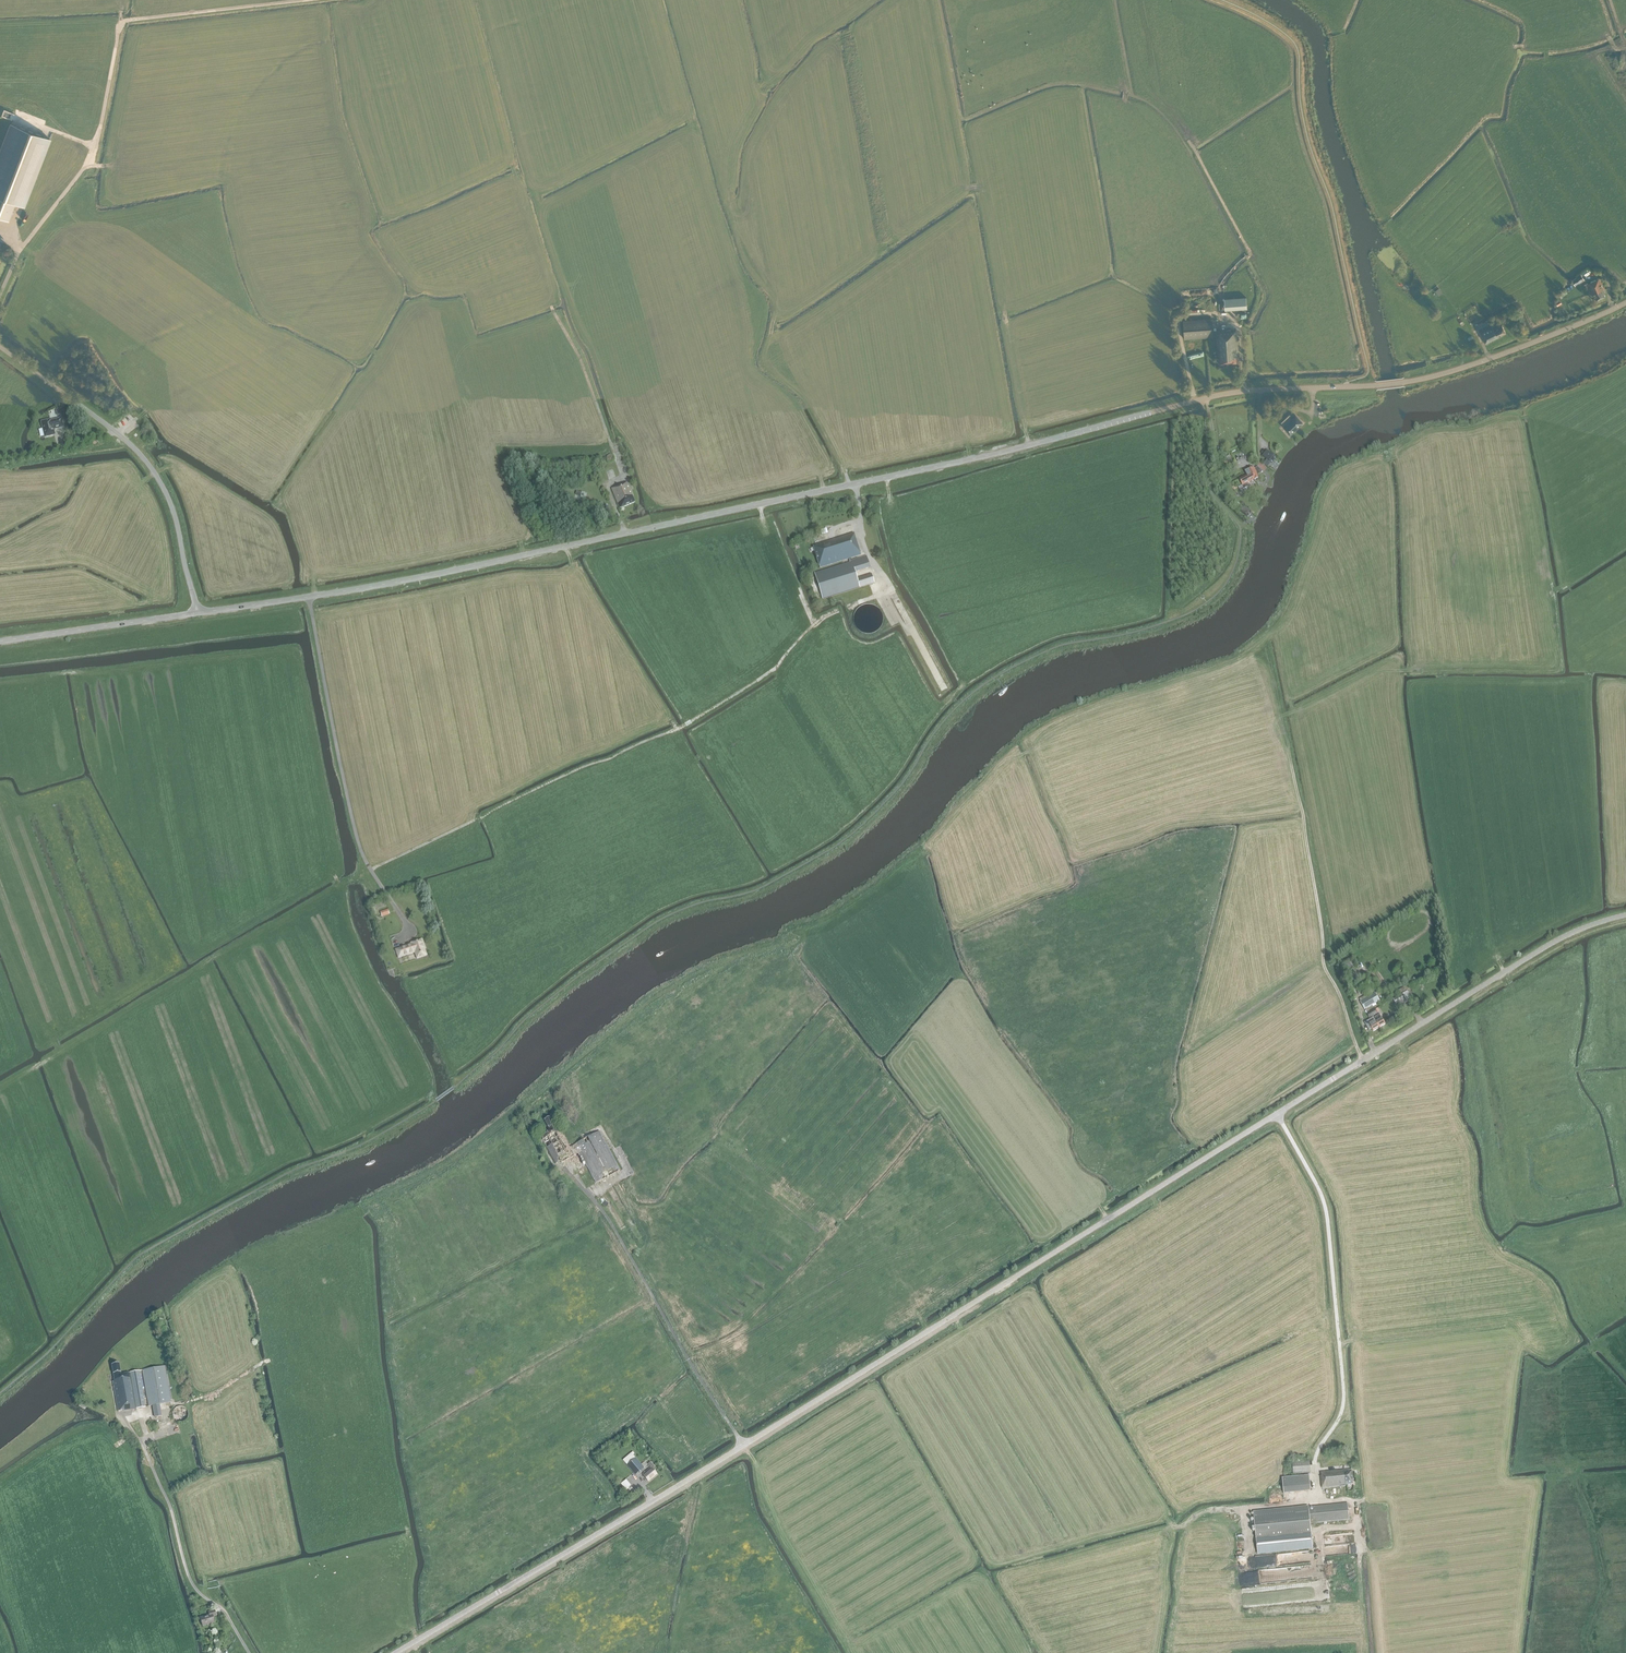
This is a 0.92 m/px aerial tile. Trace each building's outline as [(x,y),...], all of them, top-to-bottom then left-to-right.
[(51,139),(10,123),(0,148),(0,217),(9,221),(16,203),(25,207),(51,139)] [(1575,286),(1585,280),(1581,274),(1572,281),(1575,286)] [(1605,288),(1600,277),(1586,284),(1588,287),(1591,294),(1593,293),(1596,300),(1605,296),(1602,289),(1605,288)] [(1246,297),(1224,298),(1225,310),(1247,308),(1246,297)] [(1465,310),(1471,321),(1482,315),(1476,304),(1465,310)] [(1213,331),(1212,318),(1183,320),(1184,340),(1214,337),(1216,337),(1218,359),(1219,359),(1219,364),(1238,363),(1236,330),(1231,331),(1231,326),(1225,327),(1225,330),(1216,331),(1213,331)] [(1489,319),(1485,321),(1487,325),(1482,327),(1480,323),(1477,325),(1486,344),(1498,338),(1498,337),(1506,333),(1502,325),(1494,329),(1491,323),(1489,319)] [(1289,419),(1292,416),(1287,411),(1279,419),(1283,424),(1289,419)] [(1290,421),(1289,419),(1283,424),(1291,432),(1294,430),(1302,423),(1296,416),(1290,421)] [(64,427),(61,418),(52,420),(51,419),(40,421),(44,438),(55,435),(54,430),(64,427)] [(1263,464),(1267,467),(1270,463),(1272,464),(1276,458),(1266,450),(1262,456),(1267,460),(1263,464)] [(1261,462),(1258,465),(1263,471),(1267,468),(1261,462)] [(1257,467),(1254,469),(1254,468),(1245,472),(1247,475),(1239,479),(1242,485),(1241,486),(1243,489),(1248,487),(1247,483),(1250,481),(1250,480),(1253,478),(1254,480),(1259,477),(1257,475),(1263,472),(1257,467)] [(633,496),(628,482),(623,484),(611,488),(619,508),(620,508),(635,502),(633,496)] [(1251,513),(1243,506),(1239,510),(1247,517),(1251,513)] [(841,535),(853,531),(851,524),(839,528),(841,535)] [(861,555),(854,532),(825,541),(825,542),(819,544),(818,543),(812,545),(819,567),(848,558),(849,562),(814,573),(822,599),(874,583),(871,573),(857,578),(856,572),(870,568),(866,555),(851,560),(851,558),(861,555)] [(428,956),(425,949),(427,949),(423,938),(410,943),(410,944),(395,949),(398,959),(414,953),(417,959),(428,956)] [(1349,961),(1341,964),(1344,971),(1352,967),(1352,966),(1349,961)] [(1403,994),(1393,999),(1396,1004),(1405,998),(1403,994)] [(1380,998),(1378,996),(1373,995),(1371,996),(1371,995),(1368,997),(1367,995),(1360,999),(1361,1001),(1360,1002),(1365,1010),(1373,1005),(1374,1006),(1376,1005),(1376,1003),(1381,1000),(1380,998)] [(1374,1017),(1375,1020),(1380,1027),(1386,1023),(1381,1016),(1381,1017),(1379,1014),(1374,1017)] [(1380,1027),(1375,1020),(1370,1023),(1374,1030),(1380,1027)] [(545,1119),(550,1133),(554,1132),(549,1118),(545,1119)] [(601,1131),(589,1136),(605,1172),(618,1166),(601,1131)] [(113,1381),(118,1411),(123,1410),(123,1411),(146,1407),(139,1370),(121,1374),(119,1363),(111,1364),(114,1380),(113,1381)] [(149,1406),(152,1405),(154,1417),(161,1416),(159,1404),(171,1402),(165,1366),(142,1370),(147,1399),(149,1406)] [(635,1458),(627,1465),(635,1475),(644,1468),(635,1458)] [(1292,1462),(1293,1474),(1310,1473),(1309,1461),(1292,1462)] [(642,1474),(648,1481),(656,1474),(651,1467),(642,1474)] [(1321,1477),(1322,1489),(1346,1486),(1354,1485),(1353,1471),(1344,1472),(1344,1471),(1321,1473),(1322,1477),(1321,1477)] [(1284,1493),(1311,1491),(1310,1475),(1283,1477),(1284,1493)] [(625,1480),(621,1484),(626,1490),(630,1486),(625,1480)] [(1348,1502),(1254,1512),(1258,1553),(1313,1548),(1310,1523),(1350,1519),(1348,1502)] [(212,1617),(216,1615),(214,1610),(208,1612),(209,1615),(200,1618),(203,1626),(214,1622),(212,1617)]
